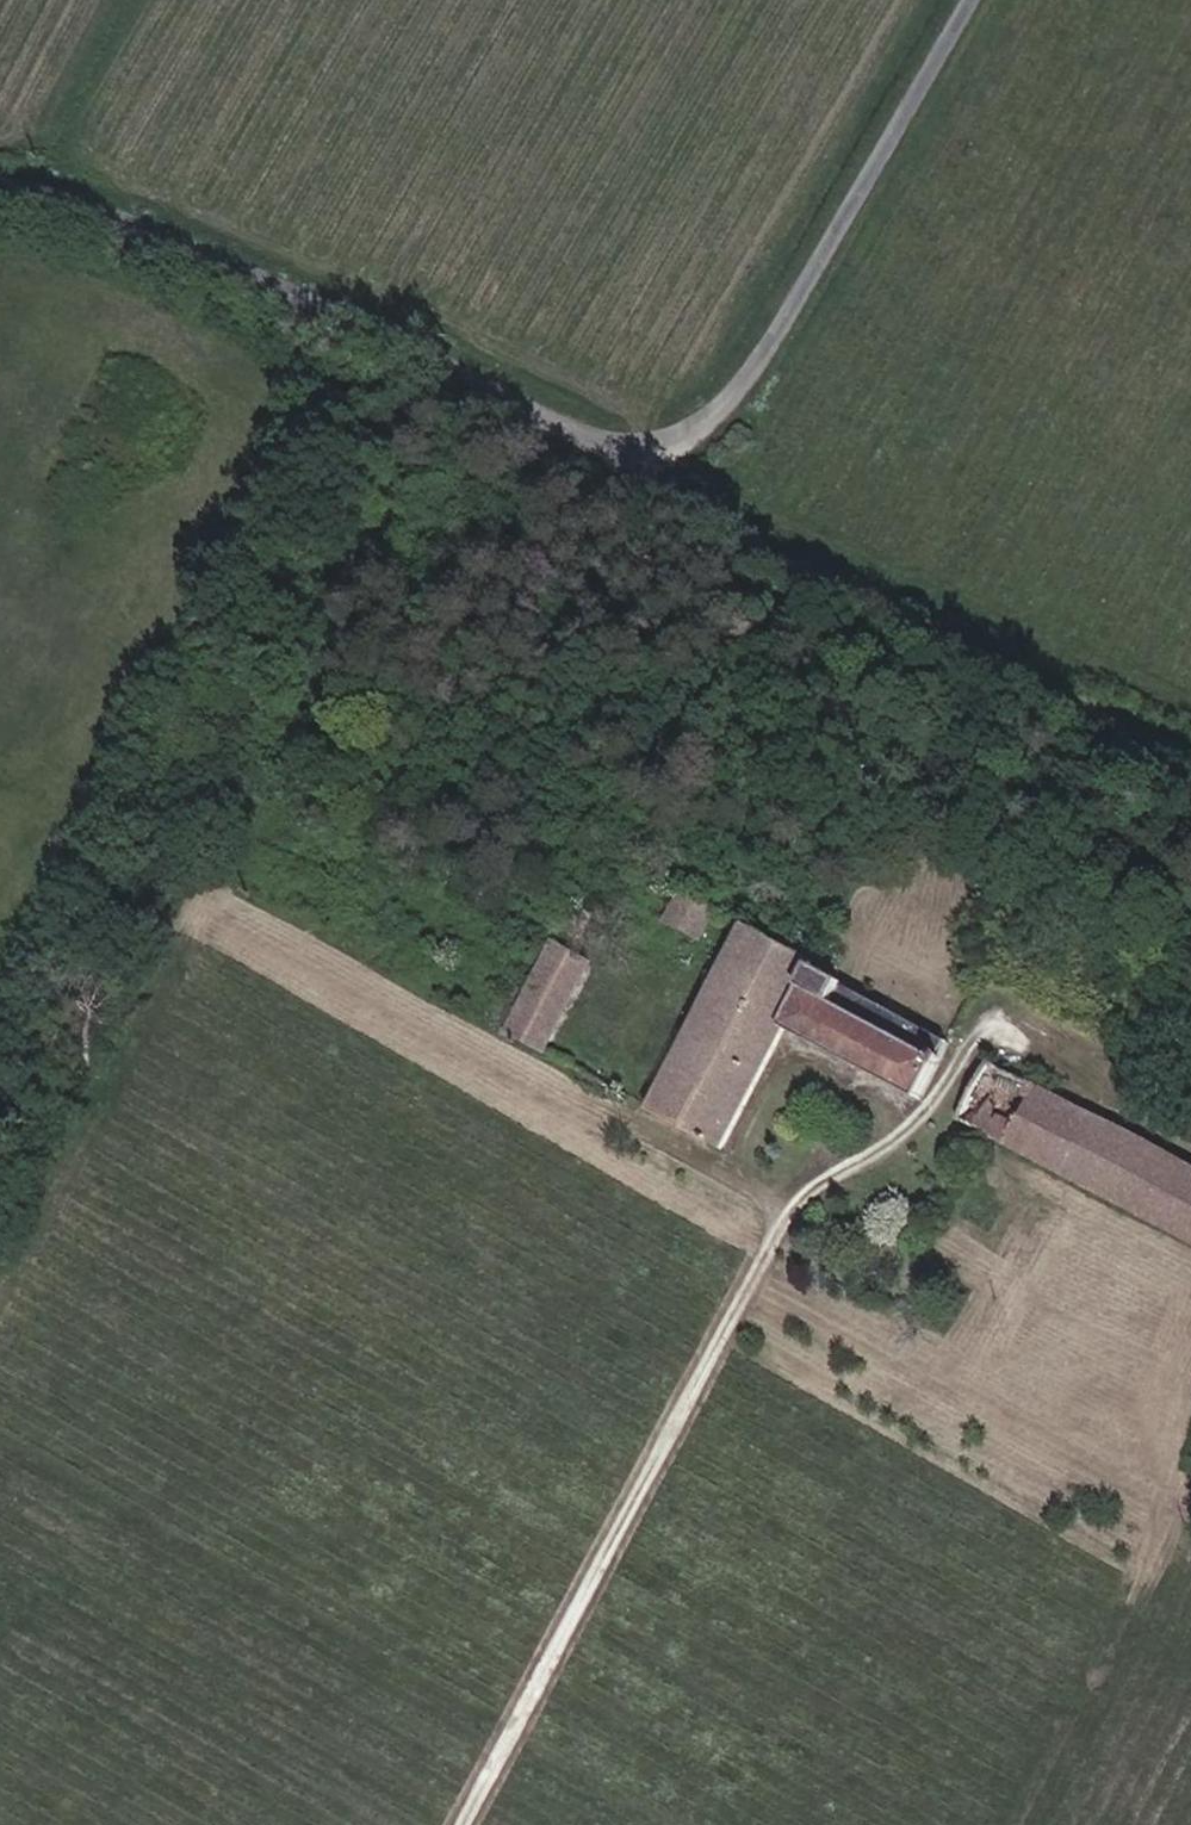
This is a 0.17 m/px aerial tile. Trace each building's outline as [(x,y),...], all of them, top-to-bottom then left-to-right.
[(689,892),(674,924),(712,941),(727,909),(689,892)] [(508,1020),(550,1043),(598,959),(556,935),(508,1020)] [(917,1091),(941,1051),(748,942),(659,1095),(711,1126),(778,1011),(917,1091)] [(1190,1241),(1190,1160),(979,1040),(944,1097),(1190,1241)]
